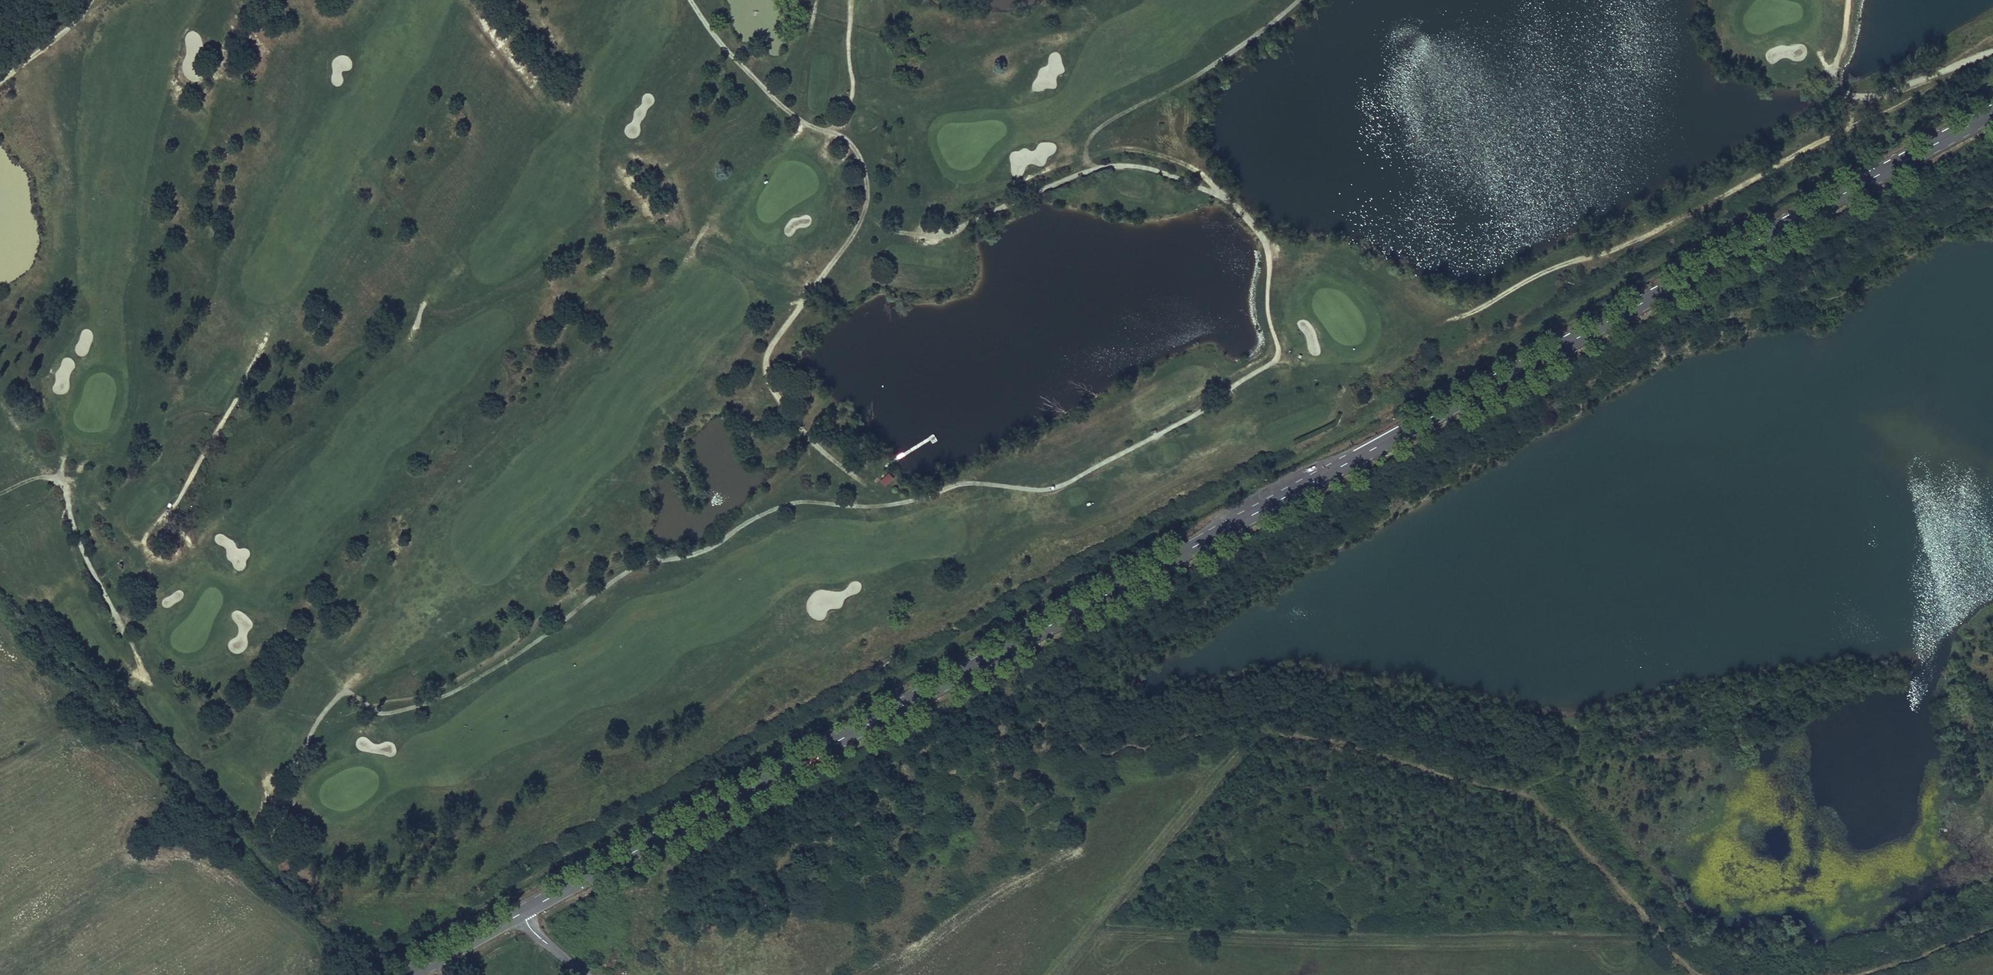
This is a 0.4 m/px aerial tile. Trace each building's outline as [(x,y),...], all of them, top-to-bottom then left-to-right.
[(888,471),(878,479),(884,486),(894,477),(888,471)] [(119,576),(114,568),(106,572),(113,581),(119,576)]
